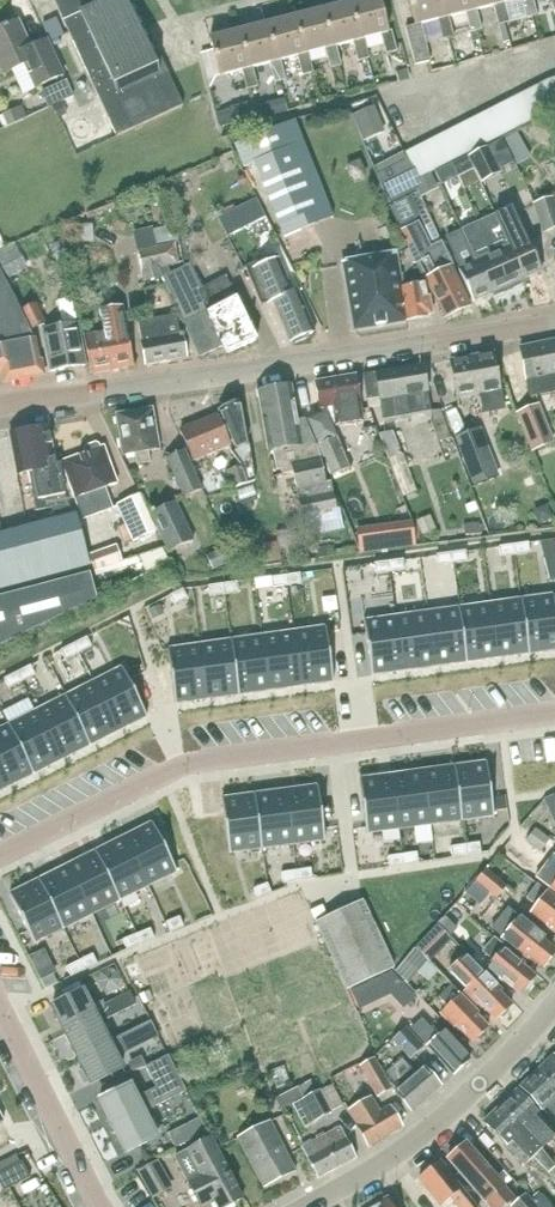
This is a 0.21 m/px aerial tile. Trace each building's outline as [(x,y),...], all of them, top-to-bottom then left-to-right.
[(170,75),(135,0),(54,0),(118,139),(185,108),(170,75)] [(350,5),(360,42),(364,41),(381,37),(386,56),(398,53),(392,32),(388,33),(379,0),(368,0),(350,5)] [(415,25),(416,28),(421,27),(439,22),(444,41),(454,39),(449,20),(444,21),(439,0),(409,0),(415,25)] [(478,13),(472,14),(469,0),(439,0),(444,21),(449,20),(467,15),(471,34),(482,31),(478,13)] [(505,5),(500,6),(499,0),(469,0),(472,14),(478,13),(494,8),(499,27),(502,44),(509,42),(505,26),(510,24),(505,5)] [(505,5),(522,1),(527,20),(538,18),(533,0),(499,0),(500,6),(505,5)] [(360,42),(350,5),(322,12),(332,50),(336,49),(353,44),(358,63),(369,60),(364,41),(360,42)] [(341,67),(336,49),(332,50),(322,12),(295,19),(304,56),(309,55),(325,51),(330,70),(341,67)] [(304,56),(295,19),(267,26),(277,63),(280,62),(298,58),(303,77),(314,74),(309,55),(304,56)] [(48,43),(33,50),(20,23),(0,32),(0,69),(3,76),(26,66),(37,89),(64,77),(48,43)] [(429,61),(421,27),(416,28),(415,25),(406,28),(415,65),(429,61)] [(267,26),(239,33),(249,71),(253,70),(269,65),(274,84),(285,82),(280,62),(277,63),(267,26)] [(249,71),(239,33),(211,40),(220,78),(242,72),(247,91),(258,89),(253,70),(249,71)] [(369,68),(359,71),(363,86),(373,83),(369,68)] [(399,81),(411,78),(408,69),(397,72),(399,81)] [(66,81),(41,92),(49,108),(73,96),(66,81)] [(536,89),(548,113),(554,110),(554,99),(549,82),(546,83),(536,89)] [(536,89),(523,95),(535,120),(548,113),(536,89)] [(523,95),(510,102),(522,127),(535,120),(523,95)] [(284,100),(271,102),(275,116),(287,114),(284,100)] [(510,102),(497,109),(509,133),(522,127),(510,102)] [(51,108),(57,118),(65,114),(60,103),(51,108)] [(254,104),(235,108),(235,110),(239,124),(239,126),(259,121),(254,104)] [(373,108),(357,114),(367,138),(382,132),(373,108)] [(17,109),(0,117),(6,130),(23,122),(17,109)] [(497,109),(484,116),(497,140),(509,133),(497,109)] [(217,115),(220,129),(239,124),(235,110),(217,115)] [(484,116),(471,122),(484,147),(497,140),(484,116)] [(333,217),(294,121),(233,146),(242,167),(253,162),(283,237),(333,217)] [(471,122),(458,129),(471,153),(484,147),(471,122)] [(458,129),(445,136),(458,160),(468,155),(471,153),(458,129)] [(445,136),(432,143),(445,167),(458,160),(445,136)] [(432,143),(420,149),(432,173),(434,172),(445,167),(432,143)] [(420,149),(407,156),(418,180),(430,174),(432,173),(420,149)] [(483,185),(491,181),(499,177),(485,150),(470,158),(475,168),(483,185)] [(407,156),(406,154),(374,169),(386,195),(415,181),(418,180),(407,156)] [(468,155),(458,160),(445,167),(434,172),(441,185),(475,168),(470,158),(468,155)] [(436,188),(430,174),(418,180),(415,181),(422,195),(436,188)] [(553,197),(532,204),(542,234),(554,230),(554,203),(553,197)] [(542,273),(528,240),(513,206),(495,214),(499,225),(525,281),(542,273)] [(244,230),(234,210),(218,219),(228,238),(244,230)] [(495,216),(479,223),(483,232),(510,292),(524,286),(523,282),(525,281),(510,249),(499,225),(495,216)] [(479,223),(462,231),(466,239),(477,264),(491,296),(493,295),(495,299),(510,292),(483,232),(479,223)] [(91,224),(61,226),(61,243),(92,241),(91,224)] [(455,269),(444,247),(442,242),(430,248),(418,224),(401,231),(408,249),(413,260),(415,263),(428,258),(436,277),(429,281),(448,319),(470,308),(452,270),(455,269)] [(474,304),(491,296),(477,264),(466,239),(451,246),(458,261),(467,257),(471,266),(460,271),(474,304)] [(46,263),(62,259),(59,245),(43,249),(46,263)] [(161,278),(159,268),(178,265),(174,246),(156,250),(143,252),(138,253),(143,282),(161,278)] [(0,258),(0,267),(1,270),(22,259),(17,250),(0,258)] [(277,254),(246,266),(261,304),(273,299),(291,343),(294,341),(295,344),(306,340),(305,337),(315,333),(298,291),(293,293),(277,254)] [(408,323),(402,289),(396,256),(343,265),(355,332),(408,323)] [(225,277),(203,289),(190,264),(161,278),(183,324),(199,359),(223,347),(227,354),(259,342),(225,277)] [(0,272),(0,382),(41,375),(34,341),(0,272)] [(402,289),(408,323),(428,320),(427,317),(433,316),(430,299),(426,298),(424,285),(402,289)] [(75,314),(73,314),(71,300),(58,302),(60,317),(61,316),(63,326),(43,330),(52,373),(85,367),(75,314)] [(31,331),(46,324),(35,304),(21,311),(31,331)] [(134,369),(127,331),(123,305),(100,309),(101,321),(104,335),(85,338),(92,376),(134,369)] [(149,328),(147,328),(140,329),(147,367),(187,360),(183,338),(180,337),(178,324),(171,325),(170,320),(148,323),(149,328)] [(520,348),(526,381),(529,398),(554,392),(554,341),(520,348)] [(503,411),(494,354),(450,360),(456,399),(482,395),(485,414),(503,411)] [(401,416),(430,411),(423,365),(393,369),(401,416)] [(383,418),(401,416),(393,369),(364,374),(367,399),(379,398),(383,418)] [(355,376),(316,382),(320,408),(332,407),(335,427),(362,422),(355,376)] [(336,511),(332,494),(330,482),(324,482),(319,454),(304,419),(296,420),(290,386),(257,391),(267,451),(271,451),(275,471),(281,471),(282,476),(291,475),(297,500),(299,500),(302,518),(336,511)] [(248,446),(245,447),(237,401),(218,409),(236,451),(231,452),(241,467),(246,484),(247,485),(254,482),(248,446)] [(554,443),(539,404),(516,413),(531,452),(554,443)] [(152,409),(116,414),(122,456),(135,454),(137,465),(149,464),(148,452),(158,450),(152,409)] [(438,441),(450,438),(440,410),(430,411),(432,421),(430,422),(438,441)] [(324,413),(307,420),(331,475),(348,468),(324,413)] [(215,415),(181,429),(194,461),(228,446),(215,415)] [(33,501),(35,511),(61,506),(68,504),(65,496),(59,465),(55,466),(48,426),(10,434),(17,474),(30,472),(31,480),(33,481),(37,500),(33,501)] [(473,487),(499,477),(480,427),(454,437),(473,487)] [(379,434),(403,497),(416,492),(393,432),(379,434)] [(84,450),(85,453),(61,462),(80,514),(82,519),(95,514),(112,508),(104,488),(116,484),(103,447),(99,448),(98,445),(95,444),(86,447),(84,450)] [(177,491),(180,490),(184,499),(201,491),(184,452),(169,458),(168,461),(175,478),(172,480),(177,491)] [(234,488),(246,484),(241,467),(228,472),(234,488)] [(132,542),(156,531),(140,495),(116,506),(132,542)] [(475,502),(465,506),(468,514),(478,511),(475,502)] [(174,503),(151,513),(169,552),(192,542),(174,503)] [(68,504),(61,506),(64,519),(74,517),(68,504)] [(547,504),(533,510),(538,524),(552,518),(547,504)] [(89,569),(90,569),(87,557),(78,516),(74,517),(64,519),(1,536),(0,536),(0,594),(89,569)] [(481,537),(479,523),(465,525),(467,539),(481,537)] [(360,553),(381,550),(378,528),(357,531),(360,553)] [(391,546),(410,542),(406,528),(388,532),(391,546)] [(529,543),(514,545),(514,546),(516,556),(530,554),(529,543)] [(276,562),(274,545),(257,548),(260,564),(276,562)] [(514,545),(500,547),(501,558),(516,556),(514,546),(514,545)] [(118,547),(87,557),(90,569),(122,562),(118,547)] [(212,569),(225,563),(219,550),(206,556),(212,569)] [(466,552),(452,554),(453,564),(468,562),(466,552)] [(452,554),(437,556),(438,566),(453,564),(452,554)] [(404,560),(389,562),(391,573),(405,571),(404,560)] [(389,562),(375,564),(376,575),(391,573),(389,562)] [(89,569),(0,594),(0,646),(96,599),(89,569)] [(301,574),(286,576),(288,587),(302,585),(301,574)] [(286,576),(272,578),(273,589),(288,587),(286,576)] [(326,579),(312,581),(316,609),(330,607),(326,579)] [(238,583),(224,585),(225,595),(240,593),(238,583)] [(224,585),(209,587),(210,597),(225,595),(224,585)] [(183,590),(170,596),(175,606),(188,599),(183,590)] [(522,600),(530,654),(554,651),(554,602),(554,596),(522,600)] [(522,600),(491,604),(498,659),(530,654),(522,600)] [(491,604),(459,609),(467,663),(498,659),(491,604)] [(159,606),(148,611),(153,620),(164,614),(159,606)] [(459,609),(428,613),(435,667),(467,663),(459,609)] [(428,613),(396,618),(404,672),(435,667),(428,613)] [(396,618),(364,622),(372,676),(404,672),(396,618)] [(327,628),(295,632),(302,686),(334,682),(327,628)] [(295,632),(263,637),(271,691),(302,686),(295,632)] [(263,637),(232,641),(239,695),(271,691),(263,637)] [(87,638),(74,645),(79,654),(92,647),(87,638)] [(232,641),(200,646),(208,700),(239,695),(232,641)] [(74,645),(61,651),(66,661),(79,654),(74,645)] [(200,646),(168,650),(176,704),(208,700),(200,646)] [(31,666),(18,673),(23,682),(36,676),(31,666)] [(123,668),(94,683),(119,731),(147,717),(123,668)] [(18,673),(5,680),(10,689),(23,682),(18,673)] [(94,683),(66,697),(90,746),(119,731),(94,683)] [(66,697),(37,711),(62,760),(90,746),(66,697)] [(37,711),(9,726),(34,774),(62,760),(37,711)] [(0,730),(0,778),(6,789),(34,774),(9,726),(0,730)] [(486,761),(455,766),(462,820),(494,815),(493,812),(507,810),(505,796),(491,798),(486,761)] [(455,766),(423,770),(430,824),(462,820),(455,766)] [(423,770),(391,774),(398,828),(430,824),(423,770)] [(391,774),(359,778),(366,832),(398,828),(391,774)] [(318,787),(285,791),(293,845),(325,841),(318,787)] [(285,791),(253,795),(261,849),(293,845),(285,791)] [(544,799),(549,810),(554,807),(554,794),(544,799)] [(253,795),(222,799),(229,853),(261,849),(253,795)] [(152,822),(123,836),(147,885),(176,871),(152,822)] [(554,853),(554,844),(535,829),(526,842),(549,860),(554,853)] [(123,836),(94,851),(119,899),(147,885),(123,836)] [(479,843),(465,846),(466,856),(481,854),(479,843)] [(465,846),(450,848),(452,858),(466,856),(465,846)] [(94,851),(66,865),(90,914),(119,899),(94,851)] [(417,853),(402,855),(404,866),(418,863),(417,853)] [(402,855),(387,857),(389,868),(404,866),(402,855)] [(546,873),(554,880),(554,861),(546,873)] [(66,865),(37,879),(61,928),(90,914),(66,865)] [(311,869),(296,871),(298,882),(312,880),(311,869)] [(296,871),(281,873),(283,884),(298,882),(296,871)] [(476,882),(497,898),(505,887),(486,871),(476,882)] [(37,879),(8,894),(33,943),(61,928),(37,879)] [(480,907),(489,895),(474,882),(464,894),(480,907)] [(267,884),(253,889),(257,899),(271,894),(267,884)] [(526,899),(537,908),(531,915),(546,927),(549,923),(554,928),(554,898),(538,885),(526,899)] [(347,990),(395,968),(363,902),(315,924),(347,990)] [(454,906),(437,923),(446,933),(447,934),(466,916),(454,906)] [(544,939),(514,915),(507,909),(491,928),(508,942),(506,944),(522,957),(525,953),(543,968),(554,954),(541,942),(544,939)] [(179,917),(166,923),(170,933),(183,927),(179,917)] [(446,933),(437,923),(416,949),(423,956),(446,933)] [(150,929),(136,935),(140,945),(154,939),(150,929)] [(136,935),(123,941),(127,950),(140,945),(136,935)] [(494,939),(482,953),(492,961),(485,969),(500,982),(504,978),(522,994),(534,979),(521,968),(524,964),(494,939)] [(428,960),(423,956),(416,949),(396,973),(404,980),(408,984),(428,960)] [(501,991),(475,963),(465,953),(447,970),(467,991),(465,993),(478,1006),(482,1003),(498,1020),(511,1007),(498,993),(501,991)] [(92,955),(79,961),(84,971),(97,964),(92,955)] [(79,961),(66,968),(71,977),(84,971),(79,961)] [(109,968),(100,972),(97,981),(101,990),(110,993),(118,989),(122,980),(118,972),(109,968)] [(391,971),(350,991),(358,1010),(390,995),(398,1004),(403,1009),(415,997),(411,992),(395,975),(391,971)] [(40,981),(45,990),(57,984),(51,974),(40,981)] [(79,982),(61,990),(66,1001),(84,992),(79,982)] [(476,1016),(478,1014),(479,1013),(452,985),(439,998),(448,1008),(441,1015),(454,1029),(457,1026),(473,1043),(488,1029),(476,1016)] [(99,1004),(92,1006),(85,991),(84,992),(66,1001),(53,1007),(65,1033),(133,999),(129,992),(100,1007),(99,1004)] [(110,1043),(109,1041),(102,1026),(108,1023),(106,1020),(136,1005),(133,999),(65,1033),(78,1059),(110,1043)] [(443,1032),(438,1037),(421,1020),(411,1029),(424,1043),(454,1075),(469,1060),(443,1032)] [(109,1041),(110,1043),(78,1059),(83,1068),(78,1071),(83,1082),(88,1079),(91,1084),(123,1069),(115,1052),(121,1049),(124,1055),(158,1037),(150,1021),(109,1041)] [(424,1047),(406,1027),(392,1040),(409,1060),(424,1047)] [(156,1090),(138,1099),(131,1086),(99,1102),(112,1128),(144,1112),(185,1091),(167,1056),(146,1067),(156,1090)] [(142,1057),(128,1063),(132,1072),(146,1067),(142,1057)] [(553,1057),(537,1072),(554,1092),(554,1060),(553,1057)] [(416,1076),(410,1068),(401,1058),(385,1072),(393,1082),(390,1085),(397,1093),(396,1094),(412,1113),(441,1087),(425,1069),(416,1076)] [(393,1091),(379,1068),(375,1060),(361,1067),(379,1099),(393,1091)] [(277,1088),(289,1083),(283,1067),(271,1072),(277,1088)] [(537,1072),(521,1088),(542,1110),(546,1107),(554,1117),(554,1092),(537,1072)] [(275,1099),(280,1109),(315,1091),(310,1081),(275,1099)] [(332,1113),(331,1111),(342,1105),(332,1087),(321,1092),(320,1090),(302,1099),(314,1122),(332,1113)] [(538,1114),(517,1092),(500,1107),(541,1151),(541,1150),(554,1137),(554,1133),(538,1114)] [(402,1128),(400,1123),(391,1108),(380,1114),(373,1099),(350,1112),(370,1147),(402,1128)] [(554,1167),(541,1150),(541,1151),(500,1107),(484,1122),(524,1166),(533,1158),(547,1173),(554,1167)] [(158,1139),(152,1128),(144,1112),(112,1128),(125,1155),(158,1139)] [(199,1119),(189,1124),(196,1138),(206,1133),(199,1119)] [(271,1123),(240,1139),(265,1188),(295,1172),(271,1123)] [(356,1159),(354,1156),(341,1130),(326,1137),(324,1135),(317,1139),(318,1141),(302,1149),(318,1179),(356,1159)] [(175,1158),(175,1159),(176,1158),(176,1159),(188,1152),(201,1177),(188,1183),(201,1206),(213,1200),(217,1206),(226,1206),(242,1198),(211,1139),(175,1158)] [(514,1199),(466,1144),(464,1146),(458,1144),(452,1150),(453,1155),(448,1160),(486,1203),(485,1205),(487,1206),(504,1206),(514,1199)] [(172,1188),(157,1160),(137,1171),(152,1199),(172,1188)] [(462,1190),(439,1162),(419,1178),(441,1206),(450,1199),(456,1206),(477,1206),(463,1190),(462,1190)] [(0,1175),(0,1182),(5,1192),(31,1178),(23,1163),(0,1175)] [(525,1195),(512,1206),(536,1206),(525,1195)] [(387,1198),(371,1206),(392,1206),(387,1198)]
